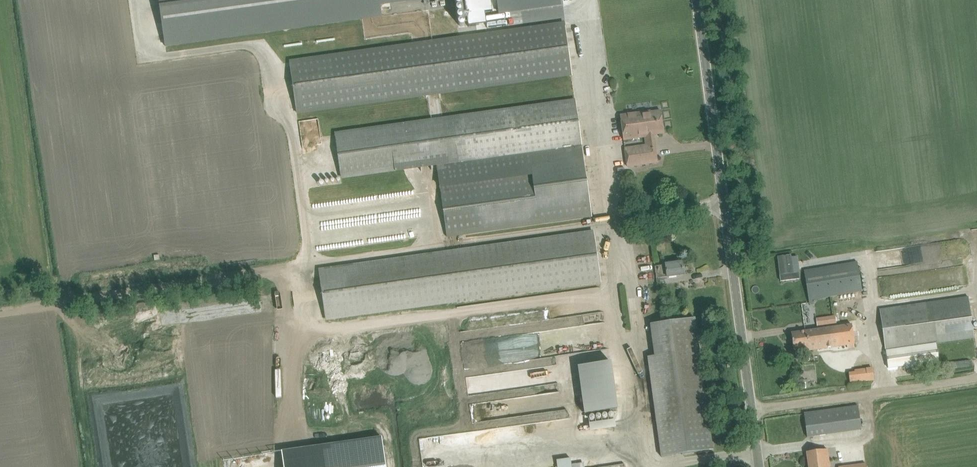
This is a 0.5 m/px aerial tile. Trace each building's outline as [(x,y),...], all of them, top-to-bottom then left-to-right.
[(163,32),(393,0),(159,0),(163,32)] [(485,12),(493,11),(491,0),(465,0),(469,26),(480,25),(478,13),(485,12)] [(499,10),(562,1),(562,0),(498,0),(499,10)] [(297,114),(573,76),(565,22),(290,60),(297,114)] [(447,238),(592,217),(576,100),(335,134),(341,179),(437,165),(447,238)] [(661,110),(651,112),(651,111),(621,115),(623,129),(624,140),(645,137),(647,149),(626,152),(628,167),(658,162),(656,148),(653,148),(651,136),(654,136),(654,135),(664,133),(661,110)] [(327,321),(456,303),(602,282),(594,230),(319,269),(327,321)] [(773,258),(777,280),(795,277),(796,276),(795,273),(795,272),(794,272),(789,273),(786,256),(785,256),(782,256),(781,257),(778,258),(777,257),(774,258),(773,258)] [(809,300),(810,303),(810,304),(813,303),(813,300),(814,300),(842,295),(862,292),(863,292),(858,261),(804,270),(809,300)] [(667,277),(684,275),(682,262),(672,263),(655,266),(657,276),(667,274),(667,277)] [(975,338),(969,296),(880,309),(886,350),(975,338)] [(837,323),(836,316),(816,318),(817,326),(837,323)] [(714,450),(696,321),(696,318),(650,324),(655,356),(648,357),(661,457),(714,450)] [(801,351),(811,350),(856,344),(853,324),(792,333),(794,349),(801,348),(801,351)] [(618,409),(612,362),(578,366),(585,414),(618,409)] [(850,383),(873,380),(875,380),(873,367),(866,368),(855,369),(855,371),(849,372),(850,383)] [(808,437),(861,430),(858,406),(804,413),(808,437)] [(828,449),(808,452),(810,466),(830,466),(828,449)] [(380,454),(280,466),(382,466),(380,454)]
